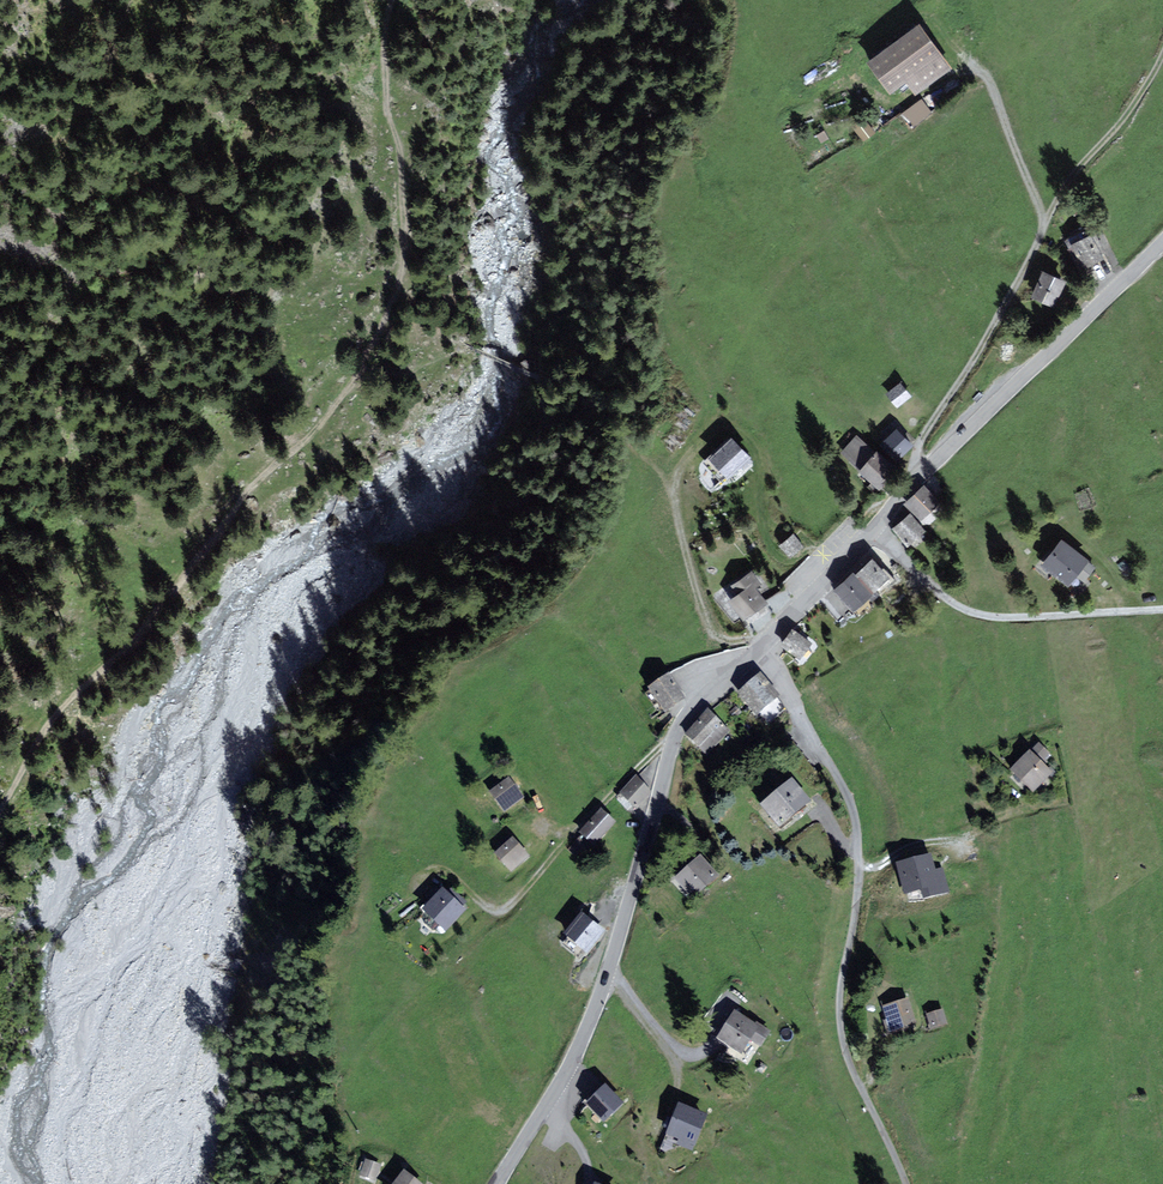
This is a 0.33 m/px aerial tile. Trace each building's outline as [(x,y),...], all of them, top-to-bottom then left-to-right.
[(920,23),(870,60),(892,88),(907,79),(914,88),(949,64),(920,23)] [(874,130),(864,116),(852,125),(862,139),(874,130)] [(1093,233),(1071,242),(1081,264),(1102,255),(1093,233)] [(1063,279),(1044,270),(1033,294),(1053,303),(1063,279)] [(902,382),(888,391),(897,404),(911,395),(902,382)] [(913,446),(897,430),(882,444),(898,460),(913,446)] [(858,436),(843,452),(860,468),(875,452),(858,436)] [(732,437),(709,458),(724,474),(747,454),(732,437)] [(876,450),(875,452),(860,468),(879,485),(895,467),(876,450)] [(938,501),(924,487),(907,503),(920,517),(938,501)] [(924,530),(910,513),(893,526),(907,543),(924,530)] [(791,556),(804,546),(795,534),(782,544),(791,556)] [(1087,559),(1063,539),(1044,563),(1068,581),(1074,575),(1085,580),(1094,567),(1085,561),(1087,559)] [(892,581),(876,564),(862,578),(877,595),(892,581)] [(739,591),(730,597),(744,617),(766,601),(759,590),(764,586),(752,570),(733,583),(739,591)] [(874,599),(856,579),(838,594),(856,614),(874,599)] [(811,640),(794,628),(783,642),(800,655),(811,640)] [(776,696),(760,675),(743,689),(758,709),(776,696)] [(682,696),(668,676),(651,688),(665,708),(682,696)] [(730,729),(711,711),(688,736),(707,753),(730,729)] [(1049,755),(1037,744),(1012,770),(1034,791),(1051,772),(1041,763),(1049,755)] [(637,806),(650,792),(635,778),(623,792),(637,806)] [(491,791),(504,809),(522,797),(510,779),(491,791)] [(762,803),(781,828),(811,804),(792,779),(762,803)] [(581,832),(594,844),(613,822),(600,811),(581,832)] [(497,854),(511,871),(529,856),(514,839),(497,854)] [(934,872),(930,856),(899,863),(905,893),(922,889),(924,897),(947,892),(942,870),(934,872)] [(675,880),(690,898),(717,876),(702,857),(675,880)] [(424,908),(444,929),(464,908),(443,888),(424,908)] [(566,936),(586,952),(603,931),(582,915),(566,936)] [(915,1023),(908,1001),(883,1009),(891,1031),(915,1023)] [(947,1025),(943,1011),(928,1015),(931,1029),(947,1025)] [(768,1032),(734,1012),(717,1039),(740,1052),(747,1040),(758,1047),(768,1032)] [(622,1103),(605,1087),(588,1104),(605,1120),(622,1103)] [(705,1116),(680,1105),(668,1136),(692,1147),(705,1116)] [(373,1181),(378,1166),(366,1161),(361,1176),(373,1181)] [(395,1183),(419,1183),(405,1172),(395,1183)]
